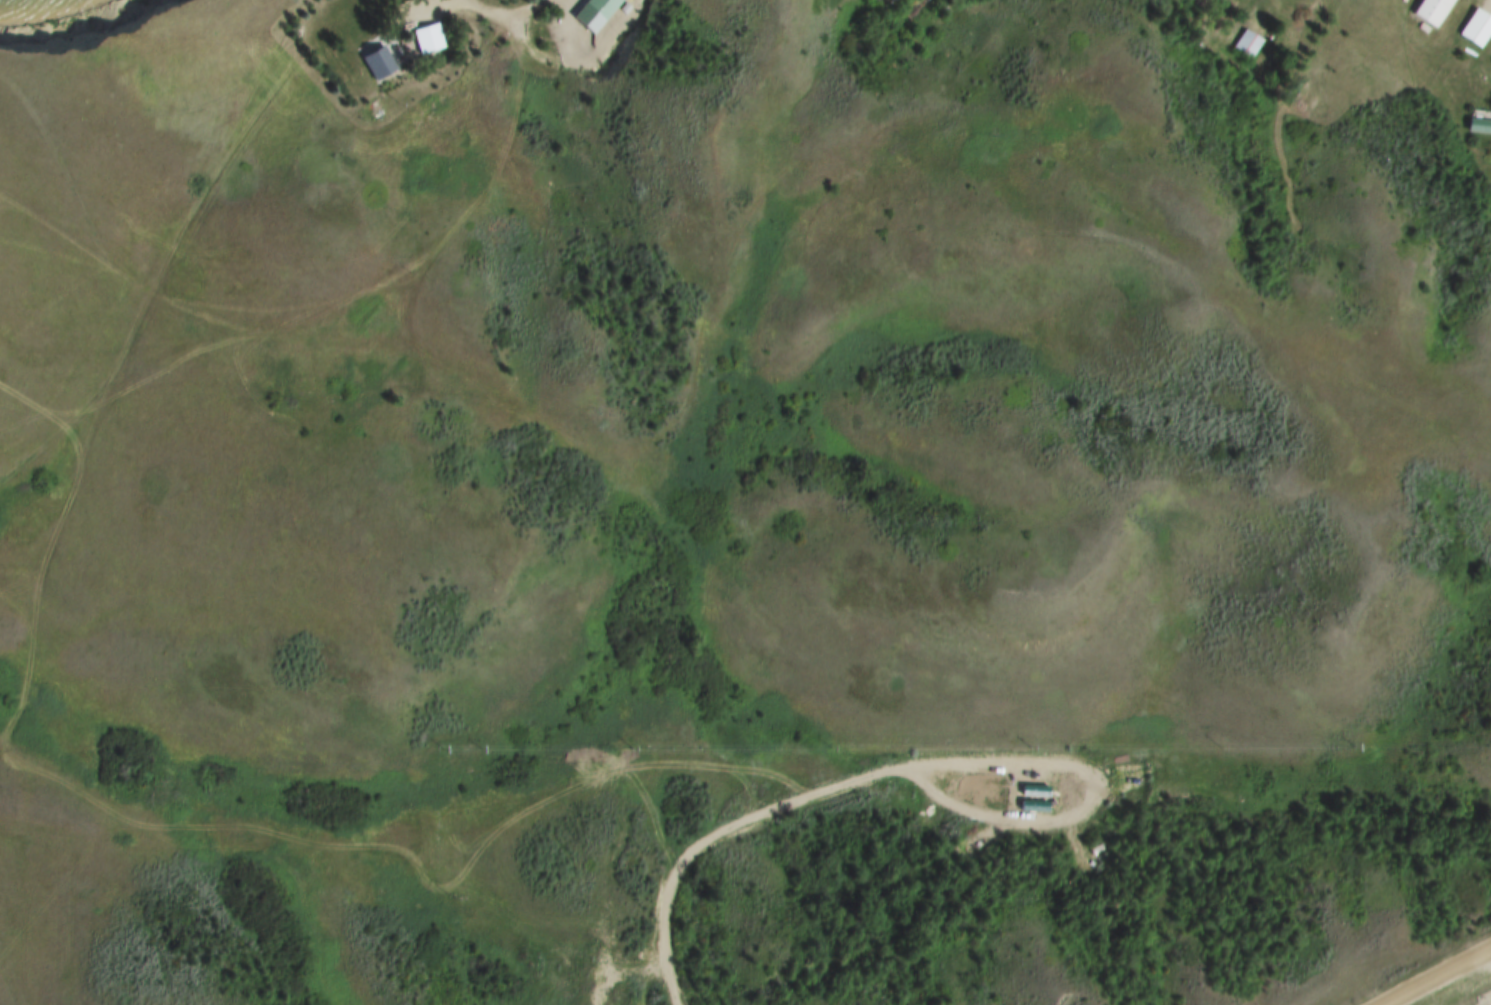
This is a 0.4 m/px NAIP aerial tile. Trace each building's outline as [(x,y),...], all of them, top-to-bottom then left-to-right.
[(596,17),(576,0),(610,0),(596,17)] [(1406,11),(1414,0),(1446,0),(1427,27),(1406,11)] [(1469,6),(1490,20),(1473,46),(1451,31),(1469,6)] [(408,28),(432,21),(439,45),(415,52),(408,28)] [(1235,25),(1253,36),(1241,55),(1224,44),(1235,25)] [(1264,41),(1247,29),(1233,47),(1250,59),(1264,41)] [(356,55),(378,42),(393,66),(371,79),(356,55)] [(1488,118),(1490,118),(1490,133),(1461,130),(1463,107),(1489,110),(1488,118)] [(1010,782),(1034,782),(1034,792),(1009,791),(1010,782)] [(1010,797),(1036,798),(1036,808),(1009,808),(1010,797)]
